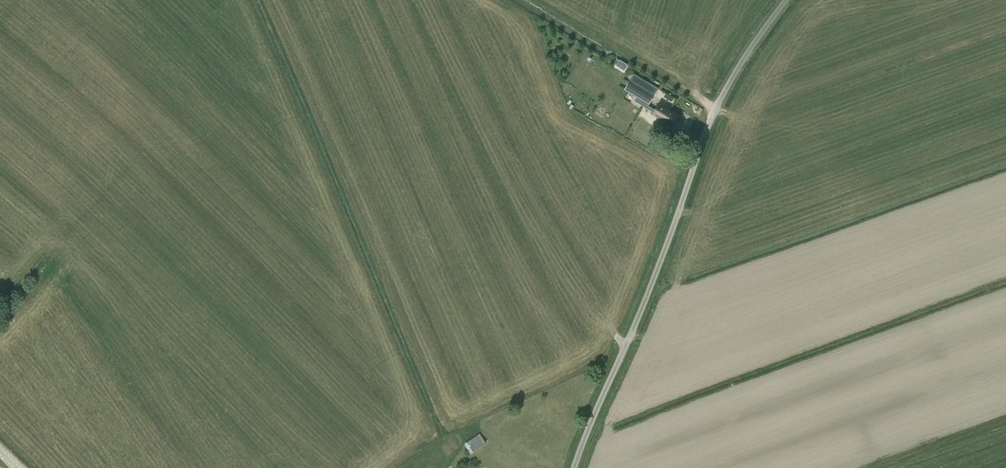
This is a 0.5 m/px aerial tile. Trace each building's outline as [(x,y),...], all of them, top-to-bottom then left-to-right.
[(620,61),(617,67),(625,71),(628,65),(620,61)] [(634,74),(625,90),(646,102),(643,106),(655,113),(656,111),(648,106),(649,104),(659,89),(634,74)] [(656,111),(655,113),(662,118),(661,121),(665,124),(667,121),(673,124),(678,117),(660,106),(656,111)] [(470,454),(485,444),(479,434),(464,444),(470,454)]
